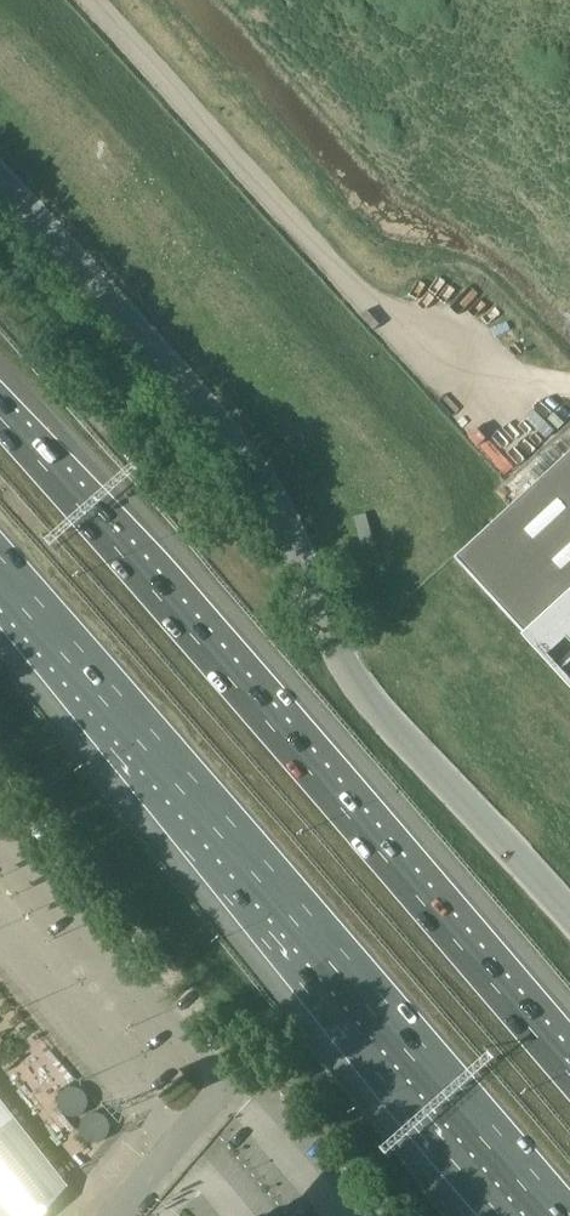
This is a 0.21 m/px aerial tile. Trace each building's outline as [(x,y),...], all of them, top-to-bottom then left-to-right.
[(528,637),(569,599),(569,451),(455,556),(528,637)] [(569,682),(569,612),(538,642),(535,644),(569,682)] [(59,1095),(58,1099),(57,1104),(59,1109),(62,1113),(66,1115),(71,1116),(76,1115),(80,1113),(83,1110),(85,1106),(86,1101),(85,1097),(83,1093),(79,1090),(75,1088),(71,1088),(66,1089),(62,1091),(59,1095)] [(69,1185),(0,1097),(0,1215),(42,1215),(69,1185)] [(102,1141),(107,1138),(110,1133),(111,1128),(110,1123),(108,1119),(105,1115),(101,1113),(96,1112),(91,1112),(87,1114),(83,1118),(81,1122),(80,1127),(80,1132),(83,1137),(87,1140),(92,1143),(97,1143),(102,1141)]
